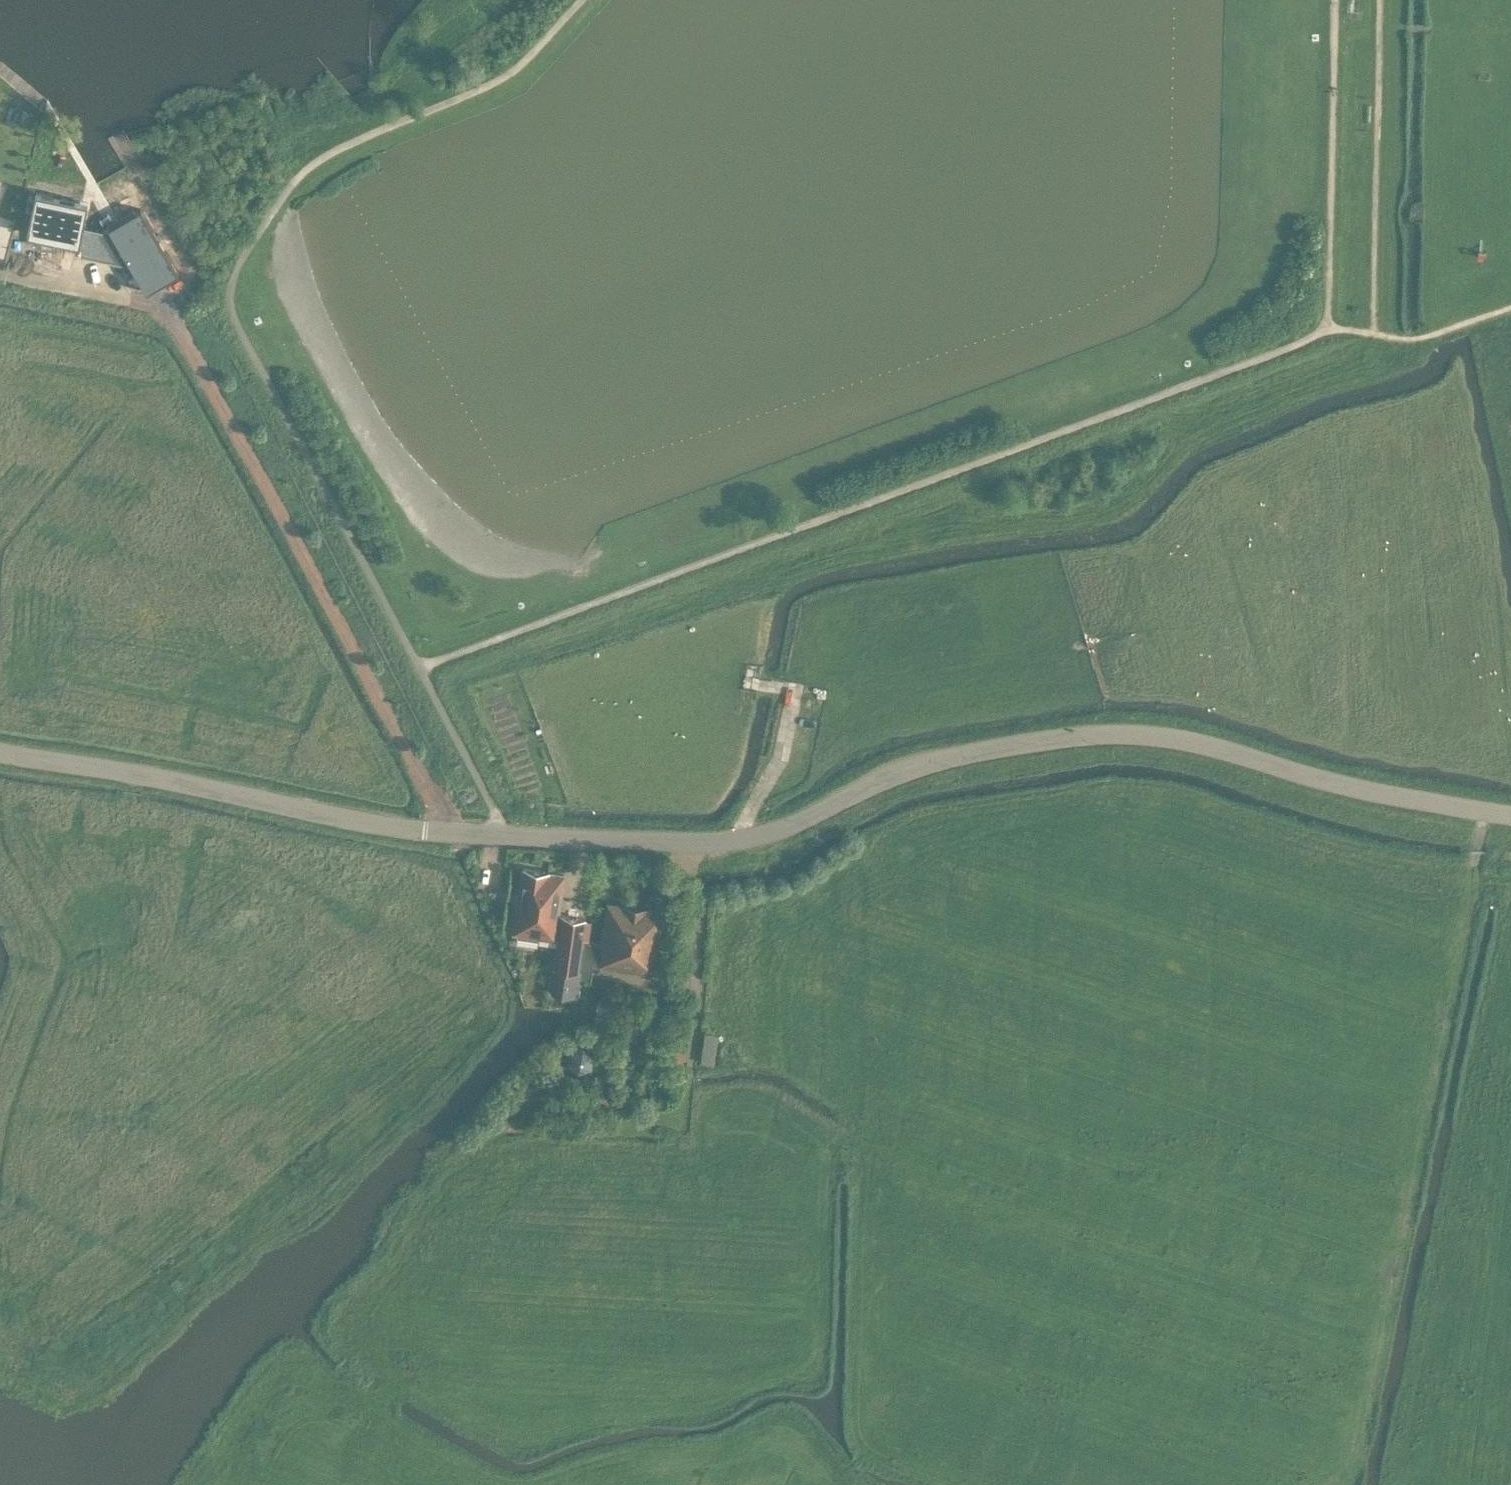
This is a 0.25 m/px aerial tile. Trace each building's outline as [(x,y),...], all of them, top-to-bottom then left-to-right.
[(36,193),(28,233),(38,235),(36,245),(55,249),(58,239),(71,241),(79,202),(36,193)] [(108,228),(130,265),(146,292),(178,274),(140,209),(108,228)] [(130,265),(108,228),(103,231),(80,227),(75,253),(130,265)] [(584,919),(578,918),(558,915),(563,875),(548,873),(549,872),(523,868),(513,933),(558,939),(554,968),(577,972),(584,919)] [(654,973),(664,911),(606,903),(600,943),(585,941),(582,962),(614,965),(614,967),(654,973)] [(616,1007),(597,1004),(594,1027),(581,1037),(590,1049),(613,1032),(616,1007)] [(705,1033),(700,1061),(714,1063),(719,1035),(705,1033)] [(566,1064),(577,1073),(590,1068),(593,1054),(582,1045),(569,1050),(566,1064)]
